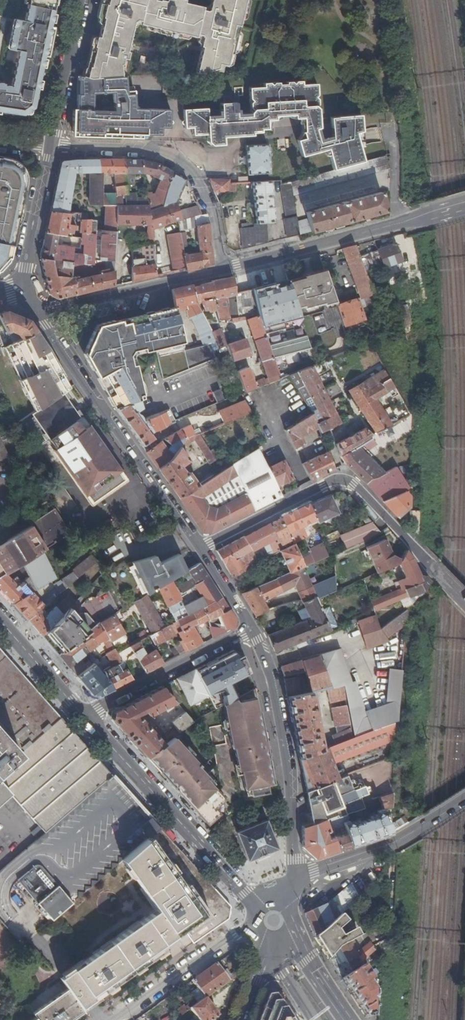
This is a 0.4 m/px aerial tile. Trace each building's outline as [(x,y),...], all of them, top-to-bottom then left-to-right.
[(29,5),(53,11),(55,0),(30,0),(29,5)] [(101,18),(104,19),(102,26),(99,38),(98,44),(95,44),(94,48),(95,48),(90,70),(86,69),(84,71),(83,77),(91,79),(122,76),(121,66),(122,66),(124,60),(127,61),(129,53),(127,53),(133,28),(134,22),(137,20),(141,21),(140,24),(148,26),(158,29),(158,30),(180,35),(180,34),(189,36),(196,38),(196,35),(201,36),(202,38),(201,45),(200,47),(202,48),(196,74),(211,77),(213,71),(221,73),(223,66),(227,67),(227,66),(230,54),(232,55),(238,33),(239,26),(241,21),(246,0),(212,0),(210,7),(209,10),(206,12),(203,11),(204,8),(184,4),(185,1),(180,0),(173,0),(173,1),(171,0),(105,0),(101,18)] [(105,0),(101,0),(97,17),(98,19),(98,22),(99,25),(102,26),(104,19),(101,18),(105,0)] [(241,21),(243,21),(245,20),(250,2),(248,0),(246,0),(241,21)] [(54,11),(53,11),(29,5),(26,22),(15,20),(8,49),(19,51),(11,88),(5,87),(5,85),(0,84),(0,111),(23,114),(34,107),(37,89),(39,81),(42,68),(44,59),(44,56),(45,57),(52,27),(50,26),(51,23),(53,14),(54,11)] [(189,38),(189,36),(180,34),(180,35),(158,30),(158,29),(148,26),(147,29),(148,30),(157,32),(156,33),(179,39),(179,38),(187,39),(189,38)] [(55,27),(52,27),(45,57),(48,57),(55,27)] [(240,33),(238,33),(232,55),(230,54),(227,66),(229,66),(232,65),(233,58),(234,58),(237,57),(241,36),(240,33)] [(91,47),(86,69),(90,70),(95,48),(94,48),(95,44),(98,44),(99,38),(96,38),(96,39),(94,38),(92,39),(90,46),(91,47)] [(83,77),(79,76),(78,85),(77,110),(74,110),(74,136),(141,138),(145,118),(147,109),(137,109),(137,107),(136,106),(133,105),(133,86),(125,86),(125,76),(122,76),(91,79),(83,77)] [(355,115),(345,116),(318,117),(316,84),(302,85),(302,81),(286,82),(286,84),(279,85),(279,83),(264,84),(264,87),(250,88),(251,109),(236,110),(235,102),(232,102),(231,99),(224,99),(224,103),(220,103),(221,111),(207,111),(207,109),(184,110),(185,128),(193,128),(193,135),(207,134),(207,142),(211,145),(223,144),(223,136),(236,135),(245,135),(252,134),(252,131),(260,131),(260,127),(267,127),(267,119),(275,119),(275,115),(295,114),(295,117),(303,117),(304,131),(302,131),(304,138),(297,140),(301,155),(327,148),(333,170),(362,162),(358,147),(351,149),(347,135),(354,133),(360,131),(359,115),(355,115)] [(145,118),(141,138),(143,138),(143,134),(161,134),(162,127),(170,127),(170,109),(147,109),(145,118)] [(358,147),(354,133),(347,135),(351,149),(358,147)] [(269,174),(267,144),(246,146),(247,175),(269,174)] [(362,162),(333,170),(291,181),(293,195),(388,168),(385,156),(362,162)] [(25,188),(22,187),(20,181),(18,176),(16,173),(14,171),(13,169),(12,168),(9,165),(5,162),(2,160),(3,157),(0,157),(0,243),(14,245),(25,188)] [(12,168),(16,164),(12,159),(3,157),(2,160),(5,162),(9,165),(12,168)] [(92,188),(102,187),(102,174),(101,174),(100,160),(77,160),(63,161),(60,163),(55,190),(71,192),(74,173),(91,173),(92,188)] [(118,174),(117,160),(100,160),(101,174),(102,174),(114,174),(118,174)] [(126,174),(125,160),(117,160),(118,174),(126,174)] [(145,174),(143,161),(125,160),(126,174),(126,180),(131,180),(133,174),(145,174)] [(153,175),(158,164),(143,161),(145,174),(153,175)] [(18,176),(22,173),(16,164),(12,168),(13,169),(14,171),(16,173),(18,176)] [(163,207),(174,173),(158,164),(153,175),(152,176),(161,180),(155,196),(151,196),(151,193),(147,193),(148,198),(149,206),(149,210),(163,207)] [(25,188),(27,180),(22,173),(18,176),(20,181),(22,187),(25,188)] [(177,201),(187,179),(174,173),(163,207),(176,203),(177,201)] [(126,185),(126,180),(126,174),(118,174),(114,174),(115,187),(126,185)] [(229,182),(209,181),(214,192),(235,193),(235,184),(229,184),(229,182)] [(270,181),(253,182),(256,223),(252,224),(252,227),(240,228),(243,249),(267,243),(266,222),(274,222),(270,181)] [(287,238),(300,235),(297,221),(293,195),(291,181),(281,184),(286,218),(284,219),(287,238)] [(126,194),(128,193),(126,185),(115,187),(116,193),(102,194),(102,206),(109,206),(117,205),(119,205),(117,196),(122,195),(126,194)] [(102,206),(102,194),(102,187),(92,188),(92,206),(102,206)] [(71,192),(55,190),(50,212),(68,214),(71,192)] [(307,219),(311,232),(386,211),(381,192),(318,210),(316,204),(305,207),(306,213),(307,219)] [(149,206),(148,198),(137,198),(136,193),(128,193),(126,194),(127,205),(149,206)] [(151,228),(149,210),(149,206),(127,205),(122,205),(122,195),(117,196),(119,205),(117,205),(116,224),(147,224),(147,228),(151,228)] [(151,228),(181,218),(179,213),(176,203),(163,207),(149,210),(151,228)] [(105,232),(116,232),(116,224),(117,205),(109,206),(105,232)] [(182,221),(201,215),(198,207),(179,213),(181,218),(182,221)] [(68,214),(50,212),(46,233),(58,235),(65,236),(66,233),(72,234),(73,230),(75,230),(76,226),(68,224),(70,214),(68,214)] [(209,222),(207,214),(201,215),(182,221),(178,222),(180,233),(182,247),(187,247),(184,230),(196,228),(199,252),(184,255),(186,269),(186,271),(214,265),(209,222)] [(307,219),(297,221),(300,235),(311,232),(307,219)] [(87,221),(80,221),(79,234),(82,234),(89,234),(90,224),(89,224),(89,221),(87,221)] [(101,231),(99,261),(104,261),(108,261),(108,263),(104,264),(104,270),(105,270),(107,269),(108,272),(110,271),(111,261),(114,261),(116,232),(105,232),(101,231)] [(58,235),(46,233),(44,241),(56,243),(58,235)] [(182,247),(180,233),(169,235),(173,258),(184,255),(182,247)] [(56,243),(44,241),(40,259),(79,263),(93,265),(93,261),(95,234),(89,234),(82,234),(81,245),(84,245),(82,255),(63,253),(58,252),(59,246),(59,245),(56,244),(56,243)] [(14,245),(0,243),(0,268),(12,254),(14,245)] [(360,255),(365,271),(382,265),(383,268),(402,261),(395,243),(360,255)] [(157,280),(156,276),(153,244),(143,245),(144,247),(147,247),(148,250),(146,252),(143,252),(144,262),(141,262),(140,264),(139,266),(142,266),(143,281),(157,280)] [(121,266),(122,284),(131,282),(131,283),(133,283),(132,267),(132,245),(122,246),(121,266)] [(356,245),(343,249),(365,309),(378,304),(365,271),(360,255),(356,245)] [(176,271),(186,269),(184,255),(173,258),(176,271)] [(79,263),(40,259),(48,294),(57,300),(91,292),(90,276),(83,278),(83,274),(71,274),(72,266),(78,266),(79,263)] [(132,267),(133,283),(143,281),(142,266),(139,266),(132,267)] [(97,275),(98,290),(113,286),(114,271),(110,271),(108,272),(107,269),(105,270),(106,273),(97,275)] [(325,271),(287,281),(296,307),(301,306),(302,308),(315,304),(321,303),(322,304),(334,301),(325,271)] [(283,272),(272,275),(303,370),(312,367),(315,366),(283,272)] [(212,284),(200,286),(204,301),(206,301),(213,299),(215,309),(218,320),(229,319),(226,297),(235,294),(236,294),(233,277),(212,281),(212,284)] [(172,290),(175,307),(185,305),(187,315),(189,318),(192,317),(195,324),(205,320),(195,302),(192,288),(192,285),(172,290)] [(200,286),(192,288),(195,302),(204,301),(200,286)] [(253,290),(236,294),(235,294),(239,318),(259,315),(253,290)] [(239,318),(235,294),(226,297),(229,319),(232,319),(239,318)] [(213,299),(206,301),(208,311),(215,309),(213,299)] [(336,306),(343,327),(364,319),(356,299),(336,306)] [(405,305),(395,307),(399,327),(409,325),(405,305)] [(143,315),(139,316),(142,328),(147,351),(155,349),(156,353),(184,350),(175,307),(143,315)] [(35,332),(27,321),(24,320),(5,312),(0,313),(0,322),(5,332),(9,331),(17,334),(20,340),(35,332)] [(281,379),(259,315),(239,318),(232,319),(233,322),(248,320),(270,383),(281,379)] [(142,328),(139,316),(97,327),(84,354),(101,384),(106,382),(106,378),(106,372),(107,367),(108,361),(111,356),(112,353),(116,347),(120,342),(122,340),(126,337),(130,334),(135,331),(142,328)] [(205,320),(195,324),(205,344),(210,343),(225,339),(222,329),(213,332),(205,320)] [(147,351),(142,328),(135,331),(130,334),(126,337),(129,354),(132,351),(143,348),(144,352),(147,351)] [(403,328),(393,332),(397,344),(407,340),(403,328)] [(48,349),(35,332),(20,340),(12,344),(4,347),(35,412),(45,405),(62,393),(74,385),(48,349)] [(129,354),(126,337),(122,340),(120,342),(116,347),(112,353),(113,355),(126,355),(126,357),(128,356),(129,354)] [(245,339),(227,345),(233,361),(251,355),(245,339)] [(205,344),(184,350),(156,353),(161,374),(167,373),(169,378),(216,359),(210,343),(205,344)] [(107,367),(116,379),(131,375),(137,375),(134,365),(131,366),(128,356),(126,357),(126,355),(113,355),(112,353),(111,356),(108,361),(107,367)] [(106,378),(106,382),(116,379),(107,367),(106,372),(106,378)] [(317,379),(312,367),(303,370),(298,372),(289,375),(298,389),(317,379)] [(245,394),(255,390),(247,368),(237,372),(245,394)] [(385,369),(363,382),(368,390),(390,378),(385,369)] [(106,382),(101,384),(111,401),(141,391),(137,375),(131,375),(116,379),(106,382)] [(396,391),(390,378),(368,390),(377,403),(380,401),(377,397),(390,389),(393,393),(396,391)] [(259,388),(266,385),(263,379),(256,382),(259,388)] [(317,379),(298,389),(305,400),(310,397),(323,390),(317,379)] [(349,391),(376,433),(396,423),(393,418),(388,421),(377,403),(368,390),(363,382),(349,391)] [(312,411),(316,409),(329,402),(323,390),(310,397),(305,400),(312,411)] [(111,401),(115,408),(139,400),(143,399),(141,391),(111,401)] [(218,405),(226,402),(221,391),(214,394),(218,405)] [(30,415),(49,441),(80,418),(77,414),(62,393),(45,405),(35,412),(30,415)] [(139,400),(115,408),(142,446),(152,438),(149,434),(152,432),(145,420),(145,419),(142,421),(141,419),(141,417),(138,414),(137,413),(135,410),(141,407),(139,400)] [(224,424),(251,413),(245,401),(218,413),(224,424)] [(316,409),(312,411),(313,414),(317,423),(335,413),(329,402),(316,409)] [(83,410),(77,414),(80,418),(82,417),(87,414),(83,410)] [(145,420),(152,432),(174,422),(175,422),(172,416),(168,418),(165,412),(145,420)] [(318,428),(320,432),(340,422),(335,413),(317,423),(318,428)] [(285,431),(296,453),(302,450),(300,447),(305,444),(301,437),(318,428),(317,423),(313,414),(285,431)] [(72,473),(77,471),(101,458),(102,458),(106,456),(85,428),(88,426),(82,417),(80,418),(49,441),(48,442),(64,463),(72,473)] [(177,450),(179,448),(180,445),(184,439),(192,436),(190,432),(187,427),(180,430),(179,431),(164,440),(177,450)] [(340,457),(362,443),(371,438),(371,436),(372,435),(366,428),(336,445),(340,457)] [(216,460),(199,435),(192,436),(184,439),(180,445),(183,448),(194,441),(209,464),(216,460)] [(0,440),(0,461),(8,457),(9,456),(1,439),(0,440)] [(64,463),(48,442),(39,448),(54,470),(64,463)] [(147,453),(158,468),(172,456),(166,451),(161,442),(147,453)] [(361,479),(366,484),(369,479),(376,477),(383,473),(361,451),(363,450),(365,447),(362,443),(340,457),(345,463),(351,470),(361,479)] [(168,482),(179,498),(198,486),(188,472),(189,472),(187,470),(184,472),(181,469),(179,469),(179,467),(188,460),(179,448),(177,450),(172,456),(158,468),(168,482)] [(254,510),(282,496),(277,485),(268,468),(258,448),(231,465),(254,510)] [(310,482),(334,470),(327,451),(307,462),(302,464),(310,482)] [(114,467),(106,456),(102,458),(101,458),(77,471),(81,478),(76,480),(79,483),(81,482),(82,483),(96,475),(114,467)] [(268,468),(277,485),(282,482),(282,484),(292,479),(283,461),(268,468)] [(210,532),(254,510),(231,465),(219,473),(216,475),(198,486),(179,498),(202,531),(210,532)] [(404,490),(408,488),(396,466),(383,473),(376,477),(369,479),(366,484),(381,502),(382,501),(404,490)] [(102,482),(119,474),(114,467),(96,475),(101,483),(102,482)] [(72,473),(76,480),(81,478),(77,471),(72,473)] [(102,482),(107,492),(123,480),(119,474),(102,482)] [(82,483),(85,490),(86,491),(101,483),(96,475),(82,483)] [(85,490),(84,490),(92,502),(107,492),(102,482),(101,483),(86,491),(85,490)] [(410,502),(410,496),(404,490),(382,501),(395,516),(410,502)] [(338,513),(330,495),(310,504),(318,522),(338,513)] [(398,518),(409,507),(410,502),(395,516),(398,518)] [(318,522),(310,504),(280,518),(280,519),(289,537),(298,532),(296,528),(312,521),(314,525),(318,524),(318,522)] [(6,574),(21,564),(42,551),(70,534),(54,509),(29,525),(30,526),(0,545),(0,578),(6,574)] [(409,530),(413,534),(418,534),(418,510),(411,510),(411,516),(409,516),(409,530)] [(342,541),(345,549),(368,540),(380,532),(373,523),(366,515),(362,519),(368,526),(362,531),(342,541)] [(289,537),(280,519),(270,524),(281,545),(290,540),(289,537)] [(281,545),(270,524),(244,537),(251,550),(259,546),(261,548),(263,547),(262,545),(268,541),(274,554),(279,551),(283,549),(281,545)] [(178,553),(187,549),(173,526),(163,533),(168,542),(152,552),(154,555),(159,563),(178,553)] [(251,550),(244,537),(243,537),(217,551),(231,577),(244,570),(236,559),(246,553),(251,550)] [(399,564),(400,561),(392,555),(384,540),(366,548),(377,574),(399,564)] [(136,560),(147,557),(142,547),(138,550),(133,543),(122,547),(131,562),(136,560)] [(289,547),(283,549),(279,551),(289,572),(303,566),(293,545),(289,547)] [(317,560),(328,555),(324,546),(309,551),(314,561),(317,560)] [(42,551),(21,564),(35,591),(45,585),(56,579),(55,576),(47,561),(42,551)] [(422,581),(420,577),(411,558),(405,551),(400,561),(399,564),(405,579),(394,583),(398,592),(401,599),(404,598),(407,596),(404,589),(422,581)] [(183,573),(187,571),(179,554),(178,553),(159,563),(154,555),(147,557),(136,560),(131,562),(127,564),(125,560),(105,572),(123,608),(134,602),(146,595),(158,588),(171,580),(183,573)] [(252,566),(246,553),(236,559),(244,570),(252,566)] [(27,596),(13,604),(28,619),(39,610),(95,564),(94,562),(91,556),(71,571),(52,584),(54,587),(39,599),(42,602),(40,604),(34,597),(46,587),(45,585),(35,591),(27,596)] [(52,558),(47,561),(55,576),(60,573),(52,558)] [(98,560),(94,562),(95,564),(100,574),(104,572),(98,560)] [(303,566),(305,571),(319,565),(317,560),(314,561),(303,566)] [(205,571),(199,563),(187,571),(183,573),(187,581),(193,577),(195,577),(205,571)] [(317,599),(336,591),(335,575),(311,585),(305,571),(303,566),(289,572),(274,579),(270,581),(241,593),(255,615),(263,611),(272,607),(267,599),(294,585),(301,600),(302,602),(316,597),(317,599)] [(208,577),(205,571),(195,577),(193,577),(187,581),(175,588),(178,595),(181,593),(193,586),(208,577)] [(0,578),(0,590),(9,599),(13,604),(27,596),(18,587),(21,586),(16,580),(13,583),(6,574),(0,578)] [(421,591),(429,582),(423,575),(420,577),(422,581),(404,589),(407,596),(409,596),(421,591)] [(208,577),(193,586),(199,594),(214,585),(208,577)] [(175,588),(171,580),(158,588),(161,596),(175,588)] [(221,597),(214,585),(199,594),(201,597),(187,605),(185,603),(183,604),(188,615),(203,607),(221,597)] [(178,595),(175,588),(161,596),(167,607),(176,622),(178,621),(188,615),(183,604),(180,599),(178,595)] [(396,594),(372,604),(374,611),(398,600),(396,594)] [(44,616),(33,625),(42,635),(54,625),(69,607),(75,602),(69,595),(44,616)] [(150,602),(146,595),(134,602),(138,609),(150,603),(150,602)] [(236,621),(221,597),(203,607),(208,620),(208,621),(218,612),(224,628),(232,628),(233,628),(236,621)] [(271,633),(267,635),(270,640),(274,652),(296,643),(298,647),(306,644),(305,640),(331,630),(322,610),(317,599),(316,597),(302,602),(301,600),(292,602),(301,622),(278,631),(275,624),(268,627),(271,633)] [(138,609),(152,634),(164,628),(155,613),(150,603),(138,609)] [(42,635),(58,655),(78,638),(95,624),(85,612),(78,612),(75,615),(69,607),(54,625),(42,635)] [(203,607),(188,615),(178,621),(181,630),(191,625),(192,625),(208,620),(203,607)] [(329,607),(322,610),(331,630),(338,626),(329,607)] [(387,621),(394,613),(388,608),(381,616),(387,621)] [(404,623),(405,609),(380,627),(385,637),(404,623)] [(39,610),(28,619),(33,625),(44,616),(39,610)] [(120,618),(117,612),(112,615),(116,621),(120,618)] [(112,615),(98,622),(109,641),(123,633),(116,621),(112,615)] [(358,622),(362,633),(373,629),(380,627),(376,616),(358,622)] [(116,664),(121,661),(116,654),(113,648),(109,641),(98,622),(95,624),(78,638),(89,651),(102,640),(109,651),(106,653),(106,654),(113,666),(116,664)] [(170,636),(172,639),(176,636),(169,625),(164,628),(152,634),(149,636),(154,645),(170,636)] [(202,643),(192,625),(191,625),(181,630),(177,632),(181,640),(179,641),(183,647),(185,646),(188,651),(202,643)] [(212,639),(232,628),(224,628),(210,627),(209,634),(212,639)] [(385,637),(380,627),(373,629),(378,643),(386,639),(385,637)] [(366,647),(378,643),(373,629),(362,633),(366,647)] [(126,638),(123,633),(109,641),(113,648),(126,641),(126,638)] [(75,667),(79,673),(96,660),(89,651),(78,638),(58,655),(68,667),(86,653),(89,658),(85,661),(84,661),(75,667)] [(144,673),(156,667),(148,653),(147,652),(145,654),(138,642),(130,647),(136,657),(144,673)] [(180,655),(184,652),(179,644),(174,646),(178,651),(180,655)] [(242,646),(205,664),(215,684),(224,679),(227,684),(228,684),(250,672),(258,668),(255,662),(256,661),(251,649),(242,646)] [(123,664),(136,657),(130,647),(116,654),(121,661),(123,664)] [(156,667),(163,663),(155,649),(148,653),(156,667)] [(340,649),(318,655),(323,669),(345,662),(340,649)] [(8,792),(44,833),(112,774),(73,732),(40,696),(0,650),(0,799),(8,792)] [(318,655),(302,660),(305,672),(311,691),(316,690),(327,688),(329,688),(323,669),(318,655)] [(98,696),(112,689),(104,674),(99,675),(93,666),(96,666),(99,663),(97,659),(96,660),(79,673),(76,676),(90,694),(98,696)] [(302,660),(280,667),(283,675),(305,672),(302,660)] [(345,662),(323,669),(329,688),(343,685),(352,683),(345,662)] [(114,675),(120,672),(116,664),(113,666),(110,667),(114,675)] [(205,664),(195,669),(206,689),(215,684),(205,664)] [(112,689),(132,679),(125,666),(122,668),(124,670),(120,672),(114,675),(110,667),(103,671),(104,674),(112,689)] [(195,669),(176,679),(190,705),(209,695),(206,689),(195,669)] [(350,722),(353,737),(393,722),(396,721),(397,705),(400,670),(389,670),(386,709),(362,718),(356,683),(352,683),(343,685),(346,699),(347,705),(350,722)] [(297,676),(284,678),(286,695),(287,696),(300,693),(297,676)] [(216,709),(217,709),(225,704),(235,699),(233,694),(228,684),(227,684),(224,679),(215,684),(206,689),(209,695),(216,709)] [(329,702),(346,699),(343,685),(329,688),(327,688),(329,702)] [(162,686),(135,700),(145,711),(148,715),(176,701),(162,686)] [(235,699),(225,704),(239,731),(247,726),(243,717),(258,711),(254,690),(243,693),(245,700),(237,702),(235,699)] [(300,693),(287,696),(292,722),(293,722),(305,719),(305,720),(307,720),(307,719),(316,717),(316,716),(320,715),(319,707),(316,706),(314,707),(314,702),(315,701),(317,699),(316,690),(311,691),(300,693)] [(135,700),(128,703),(138,714),(145,711),(135,700)] [(138,714),(128,703),(112,711),(111,718),(146,757),(177,735),(195,722),(186,712),(171,721),(174,726),(160,737),(138,714)] [(177,735),(146,757),(211,828),(236,805),(275,797),(258,711),(243,717),(247,726),(239,731),(225,704),(217,709),(226,753),(199,758),(177,735)] [(332,735),(335,744),(353,737),(350,722),(347,705),(331,709),(336,734),(332,735)] [(293,722),(292,722),(294,732),(297,732),(305,730),(307,729),(307,730),(318,728),(316,717),(307,719),(307,720),(305,720),(305,719),(293,722)] [(322,749),(299,758),(300,766),(306,790),(339,778),(333,763),(393,740),(393,722),(353,737),(335,744),(322,749)] [(297,732),(294,732),(299,758),(322,749),(320,738),(322,737),(322,734),(319,734),(318,728),(307,730),(307,729),(305,730),(297,732)] [(160,827),(112,774),(44,833),(27,847),(5,866),(30,895),(51,919),(70,903),(122,859),(160,827)] [(306,790),(312,824),(326,819),(329,817),(335,816),(336,817),(348,814),(363,808),(358,797),(355,798),(352,790),(355,790),(355,789),(352,780),(348,782),(346,775),(339,778),(306,790)] [(316,859),(391,833),(383,809),(391,806),(392,791),(376,797),(378,803),(380,802),(382,808),(376,810),(375,814),(368,816),(369,818),(360,821),(359,818),(357,819),(357,820),(352,822),(348,820),(348,816),(348,814),(336,817),(335,816),(329,817),(334,830),(338,829),(338,836),(336,836),(332,838),(331,835),(327,836),(326,834),(331,833),(326,819),(312,824),(302,827),(302,847),(316,859)] [(266,820),(235,832),(246,857),(247,860),(277,848),(271,832),(266,820)] [(181,852),(160,827),(122,859),(156,908),(59,976),(66,987),(80,1006),(166,946),(163,942),(183,929),(193,943),(223,922),(229,918),(229,906),(205,878),(181,852)] [(334,922),(336,920),(328,902),(326,904),(334,922)] [(305,913),(315,937),(326,929),(334,922),(326,904),(305,913)] [(337,924),(340,928),(347,921),(341,915),(336,920),(334,922),(326,929),(315,937),(321,947),(325,944),(326,945),(333,941),(332,938),(328,931),(337,924)] [(383,938),(384,923),(359,936),(364,946),(357,951),(352,940),(338,947),(328,958),(341,979),(352,972),(352,970),(361,962),(374,951),(370,945),(383,938)] [(321,947),(328,958),(338,947),(352,940),(359,936),(356,929),(341,936),(337,930),(340,928),(337,924),(328,931),(332,938),(333,941),(326,945),(325,944),(321,947)] [(364,946),(359,936),(352,940),(357,951),(364,946)] [(352,972),(363,965),(361,962),(352,970),(352,972)] [(228,981),(215,963),(191,980),(197,988),(205,998),(228,981)] [(341,979),(366,1018),(373,1016),(375,990),(374,990),(372,988),(373,987),(374,986),(372,984),(371,985),(369,983),(371,981),(373,981),(371,978),(377,974),(374,969),(368,973),(363,965),(352,972),(341,979)] [(66,987),(31,1011),(34,1015),(38,1019),(67,1019),(82,1010),(80,1006),(66,987)] [(205,998),(197,988),(190,993),(198,1003),(205,998)] [(279,997),(267,992),(255,1019),(269,1019),(279,997)] [(205,998),(198,1003),(190,1008),(198,1019),(210,1019),(217,1015),(205,998)] [(177,1010),(181,1015),(189,1009),(187,1006),(185,1007),(183,1005),(177,1010)]
